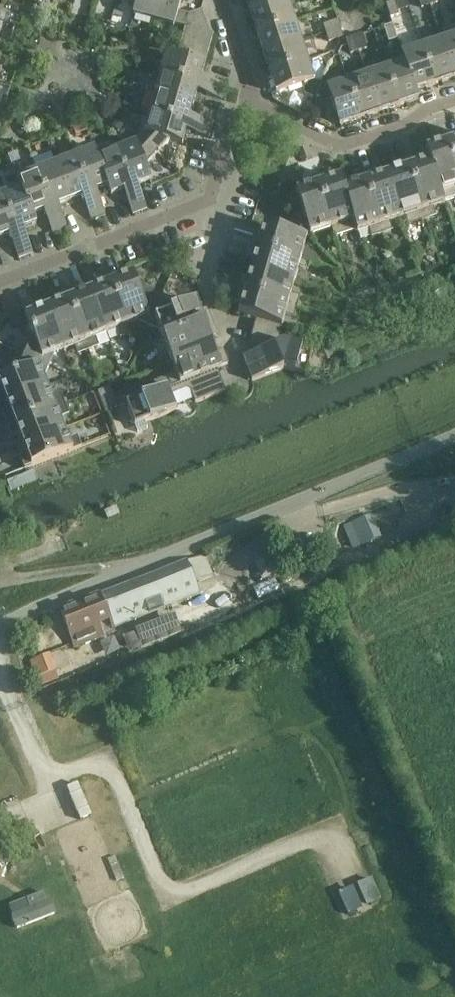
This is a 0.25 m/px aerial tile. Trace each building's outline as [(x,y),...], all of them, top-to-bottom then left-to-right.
[(117,1),(136,6),(133,15),(134,15),(138,0),(117,0),(117,1)] [(134,15),(153,21),(159,0),(138,0),(134,15)] [(153,21),(174,27),(174,24),(178,12),(181,0),(159,0),(153,21)] [(250,15),(288,3),(287,0),(245,0),(250,15)] [(427,0),(419,0),(422,9),(429,6),(427,0)] [(385,5),(390,19),(399,17),(394,2),(385,5)] [(250,15),(257,35),(294,22),(288,3),(250,15)] [(204,65),(213,34),(208,33),(201,11),(188,15),(178,12),(174,24),(185,27),(177,57),(204,65)] [(326,34),(340,29),(338,21),(323,26),(326,34)] [(257,35),(263,54),(301,42),(294,22),(257,35)] [(383,28),(388,43),(397,40),(392,25),(383,28)] [(340,29),(326,34),(328,42),(343,37),(340,29)] [(354,38),(358,52),(367,49),(362,35),(354,38)] [(441,40),(453,78),(454,78),(454,36),(441,40)] [(358,52),(354,38),(345,41),(350,55),(358,52)] [(441,40),(421,47),(434,85),(453,78),(441,40)] [(263,54),(269,73),(307,61),(301,42),(263,54)] [(421,47),(402,53),(417,100),(418,100),(415,91),(434,85),(421,47)] [(398,107),(417,100),(402,53),(401,53),(404,62),(385,69),(398,107)] [(198,85),(208,89),(224,93),(226,86),(200,78),(204,65),(177,57),(166,54),(160,74),(198,85)] [(313,99),(320,85),(314,81),(307,61),(269,73),(276,94),(301,85),(304,95),(313,99)] [(385,69),(366,75),(378,113),(398,107),(385,69)] [(224,93),(208,89),(198,85),(160,74),(155,94),(193,105),(196,93),(222,100),(224,93)] [(366,75),(347,81),(359,119),(378,113),(366,75)] [(359,119),(347,81),(327,88),(320,85),(313,99),(321,103),(331,100),(339,126),(359,119)] [(187,125),(197,128),(213,132),(215,125),(189,118),(193,105),(155,94),(149,114),(187,125)] [(213,132),(197,128),(187,125),(149,114),(143,134),(139,138),(157,155),(169,141),(182,145),(185,132),(211,140),(213,132)] [(446,136),(454,165),(454,133),(446,136)] [(444,204),(441,192),(451,189),(454,198),(454,165),(446,136),(433,140),(435,147),(426,150),(444,204)] [(130,188),(134,198),(140,213),(148,210),(138,185),(150,180),(145,168),(157,155),(139,138),(135,143),(116,151),(130,188)] [(89,194),(92,203),(98,218),(105,216),(95,191),(107,186),(111,195),(93,149),(74,157),(89,194)] [(140,213),(134,198),(130,188),(116,151),(97,158),(94,149),(93,149),(111,195),(123,190),(133,216),(140,213)] [(444,204),(426,150),(426,151),(429,162),(421,165),(419,158),(406,162),(425,220),(436,217),(433,208),(444,204)] [(98,218),(92,203),(89,194),(74,157),(55,164),(70,201),(82,196),(92,221),(98,218)] [(425,220),(406,162),(393,166),(396,173),(387,176),(401,218),(411,215),(414,224),(425,220)] [(51,208),(54,218),(60,233),(67,230),(57,206),(70,201),(55,164),(36,171),(51,208)] [(60,233),(54,218),(51,208),(36,171),(17,179),(35,225),(36,225),(32,216),(43,211),(53,236),(60,233)] [(401,218),(387,176),(377,179),(375,172),(363,176),(382,234),(393,231),(390,222),(401,218)] [(357,232),(340,179),(330,182),(328,175),(316,179),(335,237),(356,230),(357,233),(357,232)] [(382,234),(363,176),(350,180),(352,187),(344,190),(340,178),(340,179),(357,232),(368,229),(371,238),(382,234)] [(16,232),(20,241),(26,256),(34,253),(24,229),(35,225),(17,179),(20,188),(2,195),(16,232)] [(335,237),(316,179),(303,183),(305,190),(295,193),(301,210),(291,220),(308,237),(309,235),(331,228),(334,237),(335,237)] [(20,241),(16,232),(2,195),(0,196),(0,238),(9,235),(20,259),(26,256),(20,241)] [(250,247),(309,264),(309,263),(300,260),(307,238),(308,237),(291,220),(280,231),(264,226),(261,236),(254,234),(250,247)] [(309,264),(250,247),(247,260),(254,262),(251,271),(294,283),(297,272),(306,275),(309,264)] [(294,283),(251,271),(248,280),(241,278),(238,291),(297,307),(300,296),(291,294),(294,283)] [(148,327),(161,296),(150,291),(141,295),(133,275),(123,279),(120,272),(108,277),(130,334),(131,334),(128,325),(136,322),(148,327)] [(130,334),(108,277),(96,282),(99,289),(90,292),(106,334),(116,330),(120,339),(130,334)] [(66,294),(88,351),(99,347),(95,338),(106,334),(90,292),(81,295),(78,289),(66,294)] [(238,315),(252,319),(256,320),(281,327),(285,316),(294,319),(297,307),(238,291),(234,303),(241,305),(238,315)] [(47,309),(63,350),(74,346),(78,355),(88,351),(66,294),(54,298),(56,305),(47,309)] [(176,311),(172,301),(161,296),(148,327),(159,332),(163,341),(154,344),(154,345),(211,322),(207,310),(200,313),(196,303),(176,311)] [(63,350),(47,309),(38,312),(36,305),(23,311),(33,337),(23,341),(18,352),(49,366),(54,354),(63,350)] [(256,320),(253,331),(274,337),(279,336),(281,327),(256,320)] [(171,362),(213,346),(209,337),(216,335),(211,322),(154,345),(158,355),(167,352),(171,362)] [(282,343),(279,336),(274,337),(253,331),(249,344),(259,346),(261,351),(282,343)] [(243,358),(251,381),(283,368),(306,375),(312,351),(282,343),(261,351),(243,358)] [(213,346),(171,362),(175,373),(167,376),(170,387),(171,387),(217,369),(217,370),(228,365),(223,352),(216,355),(213,346)] [(47,386),(44,377),(49,366),(18,352),(13,363),(17,373),(0,380),(0,395),(2,394),(6,403),(47,386)] [(190,391),(195,403),(225,391),(217,370),(217,369),(171,387),(170,387),(126,404),(137,433),(147,429),(145,422),(176,410),(170,395),(186,389),(190,391)] [(47,386),(6,403),(9,412),(3,414),(7,426),(65,404),(61,394),(52,397),(47,386)] [(22,445),(64,429),(60,418),(69,415),(65,404),(7,426),(12,439),(19,436),(22,445)] [(64,429),(22,445),(26,454),(19,457),(24,470),(81,447),(77,436),(68,439),(64,429)] [(366,517),(346,525),(347,529),(355,548),(376,540),(368,520),(366,517)] [(186,562),(186,561),(100,594),(112,627),(191,594),(193,600),(198,598),(196,594),(199,593),(196,586),(211,576),(202,555),(186,562)] [(100,594),(99,592),(59,608),(74,647),(114,632),(112,627),(100,594)] [(28,660),(35,678),(55,669),(49,652),(28,660)] [(371,875),(356,881),(366,904),(381,897),(371,875)] [(363,907),(352,884),(337,890),(348,914),(363,907)] [(30,909),(11,917),(16,930),(45,918),(54,915),(44,892),(27,899),(30,909)]
